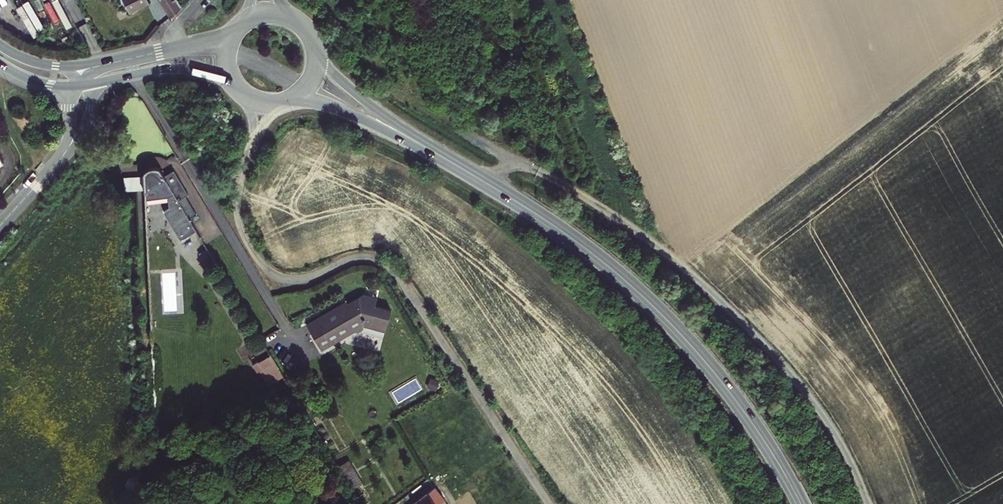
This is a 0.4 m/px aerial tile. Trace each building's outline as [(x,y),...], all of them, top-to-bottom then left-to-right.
[(128,12),(149,1),(148,0),(122,0),(128,12)] [(170,17),(180,6),(176,0),(159,0),(170,17)] [(173,169),(163,175),(159,167),(155,165),(151,165),(147,166),(145,169),(145,170),(144,172),(144,174),(145,199),(168,196),(169,206),(164,209),(164,211),(163,212),(180,239),(196,230),(189,218),(196,214),(185,195),(188,194),(173,169)] [(364,293),(349,301),(351,304),(345,307),(343,302),(321,315),(326,326),(314,333),(323,349),(355,331),(358,331),(364,328),(364,326),(386,330),(392,308),(376,304),(377,296),(364,293)] [(309,324),(314,333),(326,326),(321,315),(309,324)] [(256,362),(267,385),(284,377),(273,354),(256,362)] [(353,489),(365,482),(352,459),(339,466),(353,489)] [(444,501),(438,490),(426,497),(423,494),(409,503),(440,503),(444,501)]
